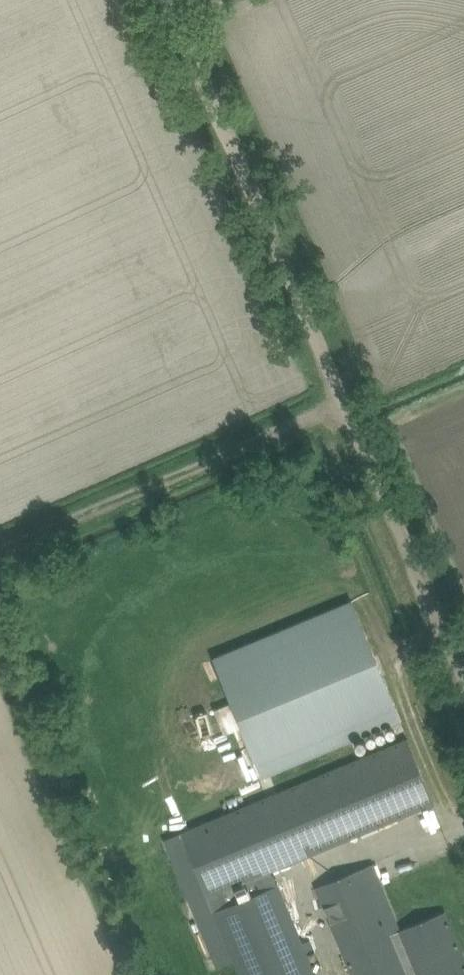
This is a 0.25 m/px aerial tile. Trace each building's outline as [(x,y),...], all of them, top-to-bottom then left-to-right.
[(216,656),(266,776),(400,720),(351,600),(216,656)] [(271,870),(434,802),(408,739),(164,840),(218,969),(234,962),(240,974),(316,974),(271,870)] [(353,974),(463,974),(463,957),(445,911),(402,929),(375,863),(317,887),(344,953),(353,974)]
